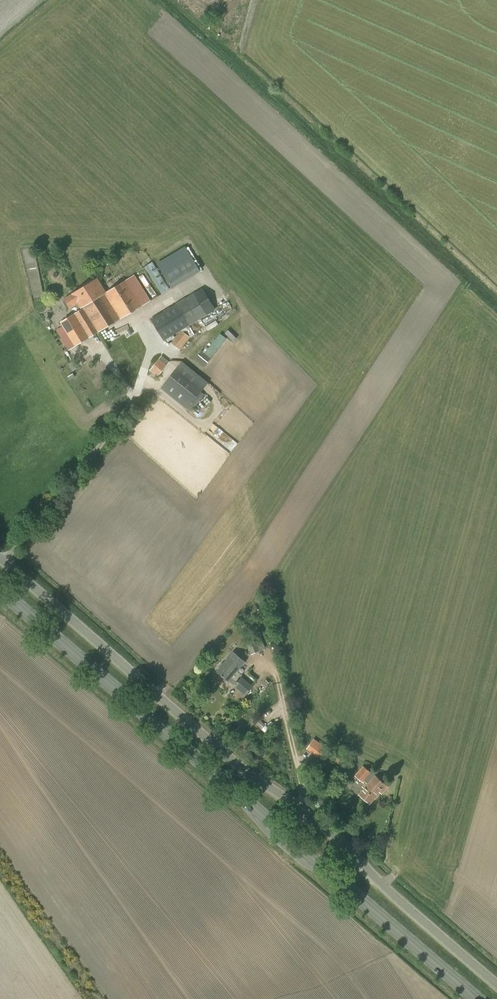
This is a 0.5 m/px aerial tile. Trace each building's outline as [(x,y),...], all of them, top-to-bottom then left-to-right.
[(163,293),(170,289),(152,261),(146,266),(163,293)] [(172,288),(186,279),(177,265),(163,273),(172,288)] [(87,313),(99,332),(144,305),(129,281),(108,294),(98,278),(80,289),(86,298),(85,299),(92,310),(87,313)] [(61,322),(76,345),(99,332),(87,313),(92,310),(85,299),(86,298),(80,289),(65,299),(63,301),(67,308),(70,306),(70,308),(78,303),(82,309),(61,322)] [(177,303),(151,318),(164,341),(190,325),(177,303)] [(180,350),(190,337),(182,330),(171,343),(180,350)] [(204,367),(215,353),(207,347),(203,351),(202,350),(195,359),(204,367)] [(162,355),(149,370),(157,377),(170,361),(162,355)] [(187,409),(203,390),(177,369),(161,388),(187,409)] [(251,654),(266,648),(260,636),(246,642),(251,654)] [(240,677),(235,673),(245,661),(233,652),(217,671),(228,680),(230,678),(235,682),(234,685),(245,694),(252,686),(241,676),(240,677)] [(320,759),(328,747),(314,738),(306,750),(320,759)] [(340,765),(344,758),(335,751),(331,758),(340,765)] [(388,786),(373,774),(363,765),(354,775),(364,783),(365,781),(366,782),(362,786),(364,788),(359,794),(370,804),(380,792),(382,794),(388,786)]
